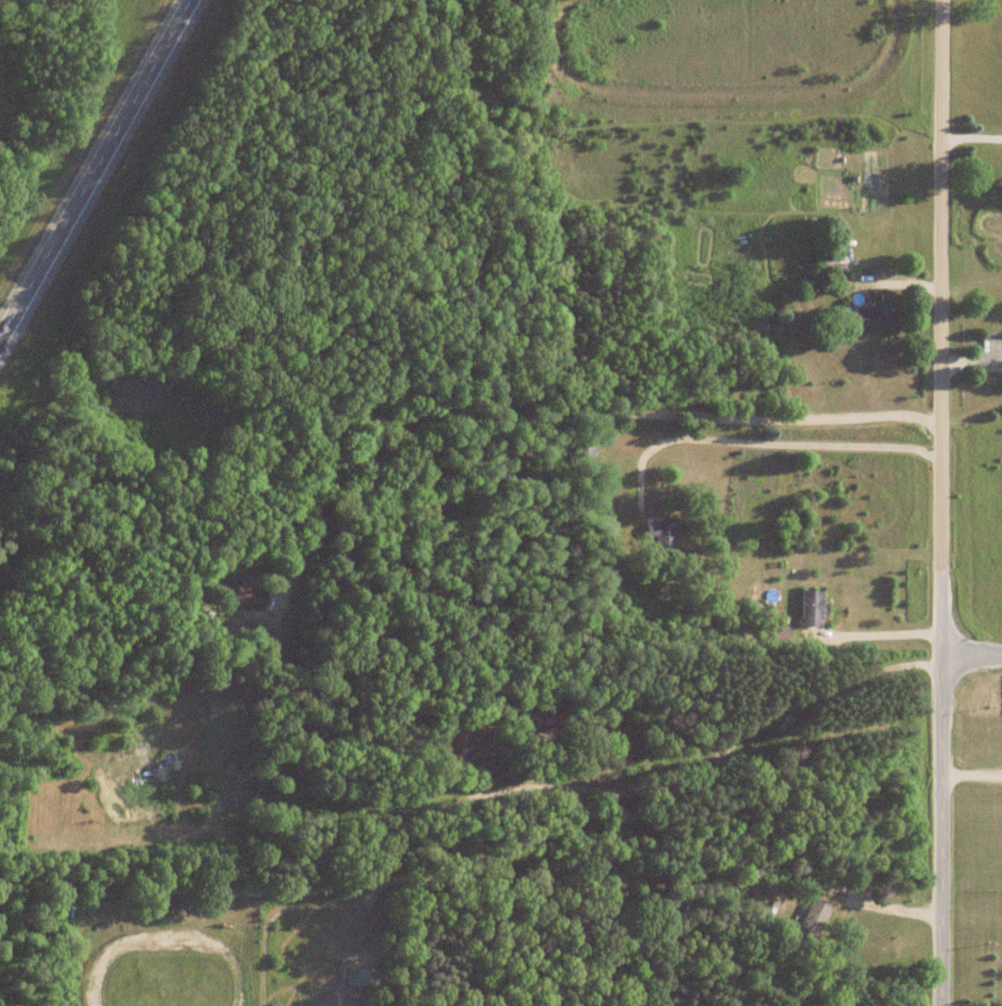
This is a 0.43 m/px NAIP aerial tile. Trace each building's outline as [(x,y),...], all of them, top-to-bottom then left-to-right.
[(853,307),(853,331),(895,331),(894,317),(890,317),(890,296),(871,296),(871,307),(853,307)] [(646,538),(652,538),(652,549),(675,549),(675,523),(646,523),(646,538)] [(821,627),(821,591),(800,590),(800,626),(821,627)] [(545,715),(530,715),(530,727),(545,727),(545,715)] [(158,911),(177,911),(177,900),(158,900),(158,911)] [(837,901),(808,903),(810,925),(824,925),(824,914),(837,913),(837,901)]
